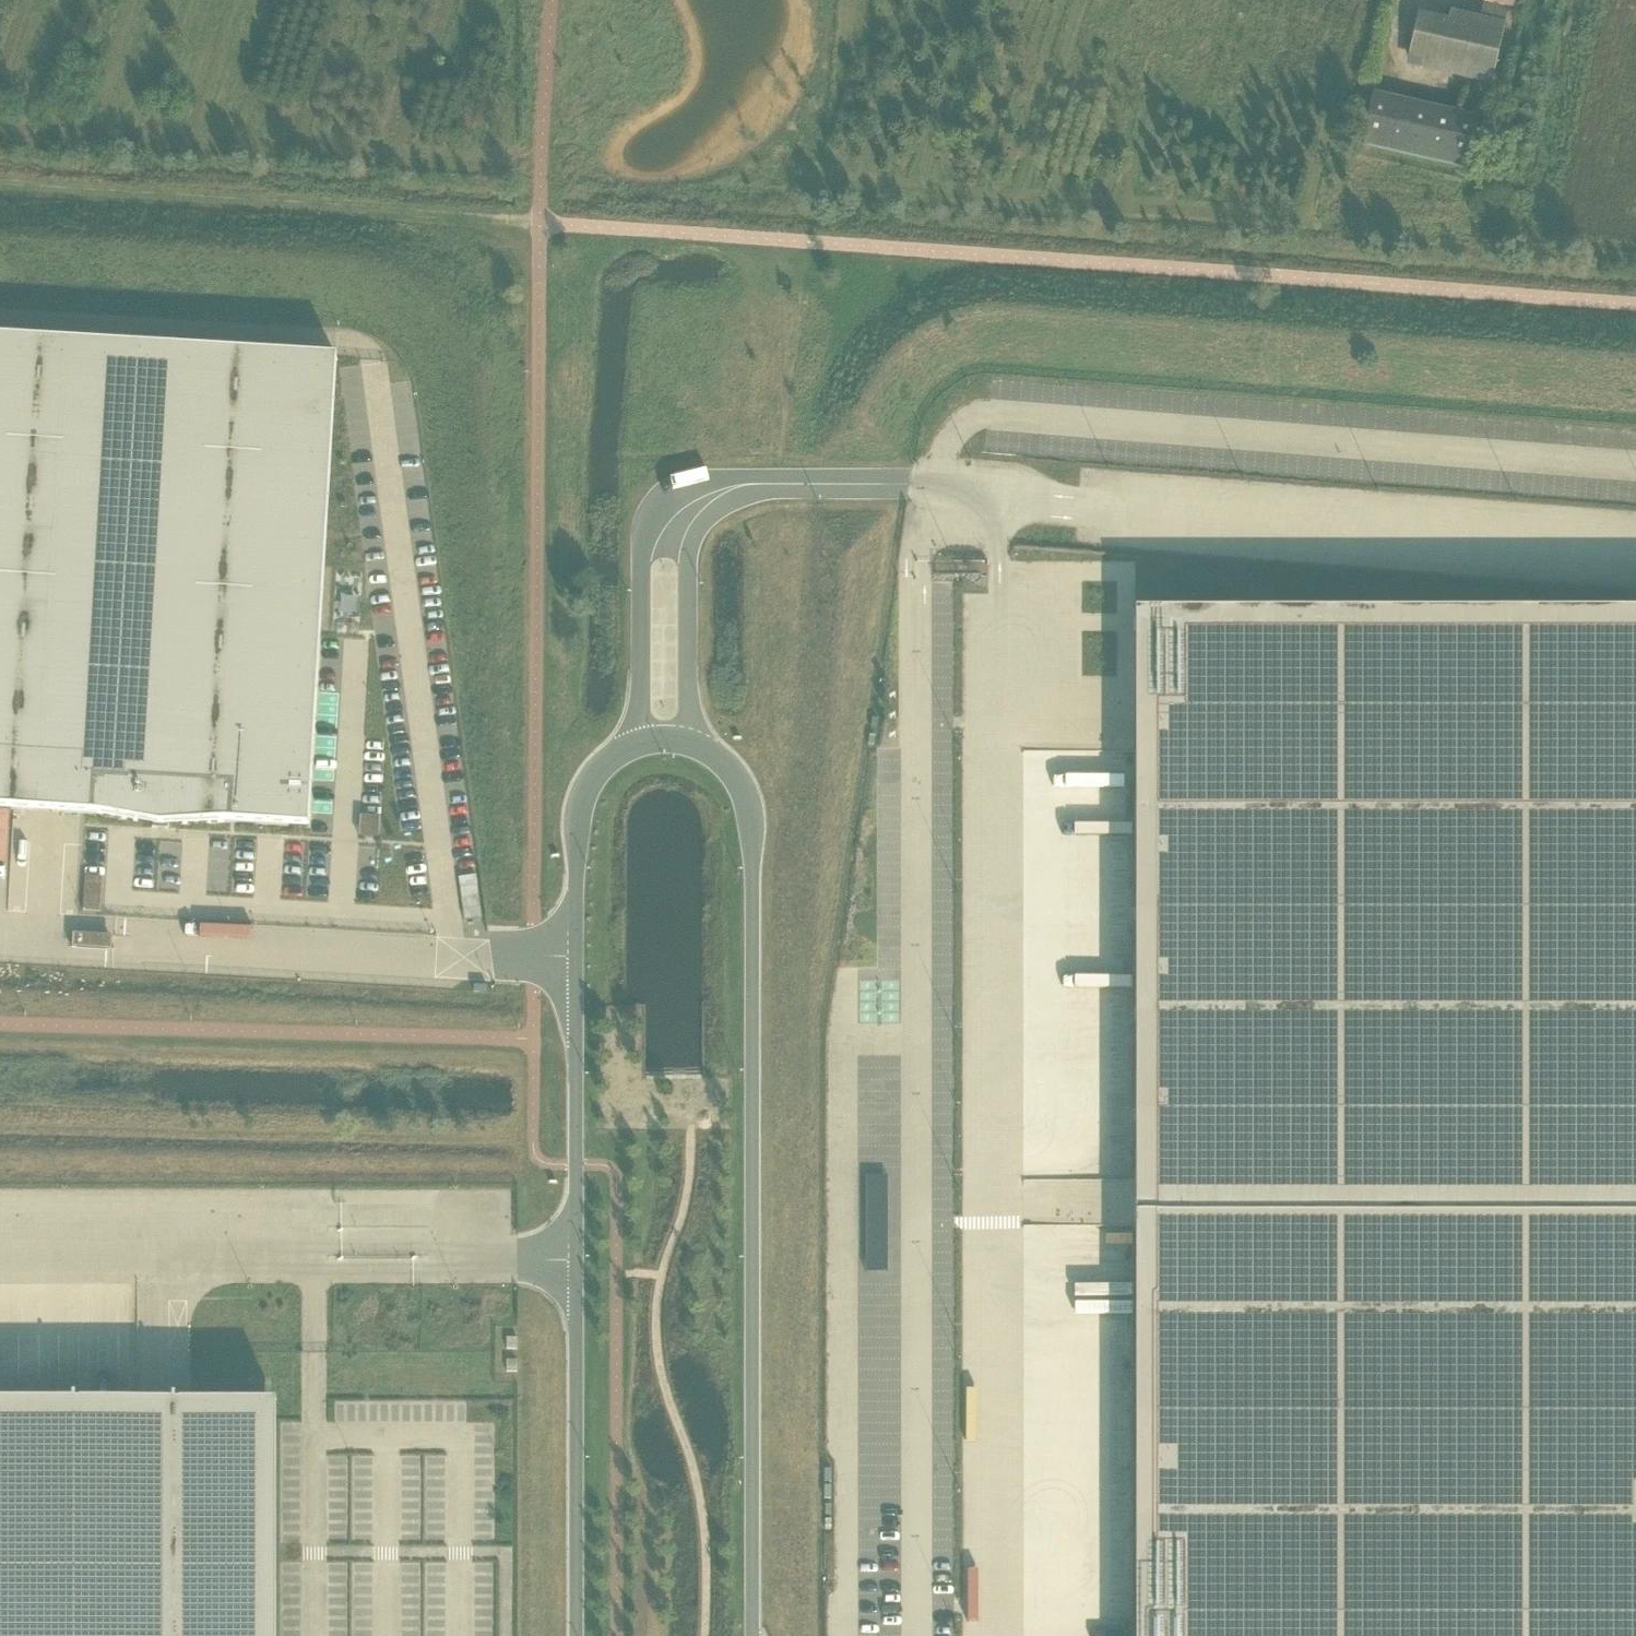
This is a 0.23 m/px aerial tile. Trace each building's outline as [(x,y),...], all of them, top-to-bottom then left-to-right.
[(1505,25),(1509,8),(1512,9),(1513,0),(1481,0),(1480,2),(1485,3),(1481,20),(1450,13),(1448,21),(1418,15),(1409,57),(1494,77),(1506,25),(1505,25)] [(1466,170),(1479,118),(1373,93),(1360,145),(1466,170)] [(98,814),(138,821),(153,824),(153,828),(168,829),(168,825),(183,824),(224,822),(309,827),(320,638),(337,358),(0,337),(0,808),(98,814)] [(1166,613),(1166,595),(1118,595),(1118,644),(1135,644),(1135,1215),(1635,1215),(1635,613),(1166,613)] [(76,932),(76,947),(110,949),(111,934),(76,932)] [(1135,1215),(1135,1635),(1635,1635),(1635,1215),(1135,1215)] [(276,1425),(272,1425),(272,1405),(191,1405),(191,1402),(0,1402),(0,1635),(276,1635),(276,1425)] [(1046,1631),(1042,1631),(1042,1611),(1024,1611),(1024,1635),(1046,1635),(1046,1631)]
